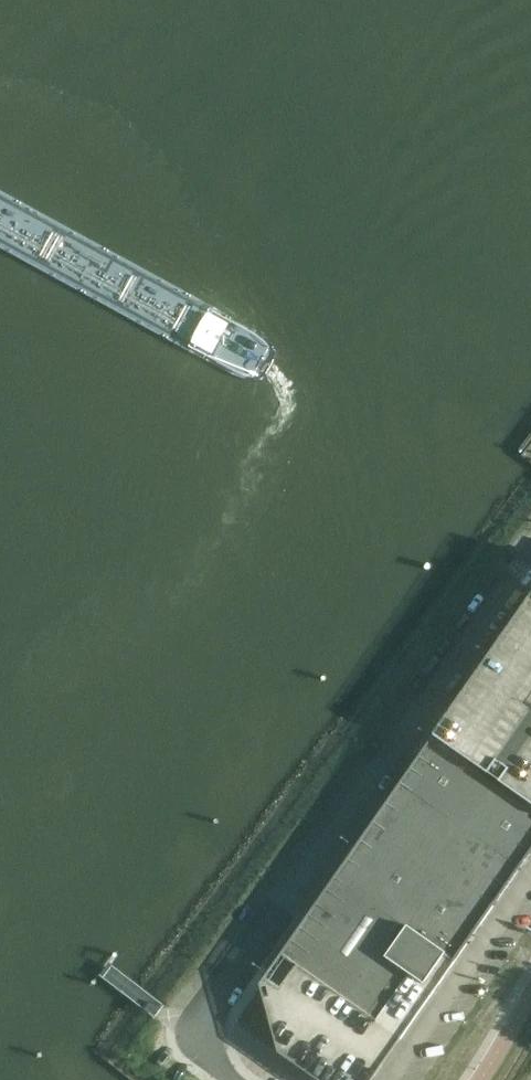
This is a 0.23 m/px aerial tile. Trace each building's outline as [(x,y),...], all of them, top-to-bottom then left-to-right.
[(434,738),(530,806),(530,599),(434,738)] [(260,987),(279,1054),(279,1055),(316,1079),(373,1079),(401,1040),(455,962),(454,962),(493,907),(494,907),(530,854),(530,814),(483,777),(470,768),(432,741),(430,743),(417,763),(282,956),(260,987)]
